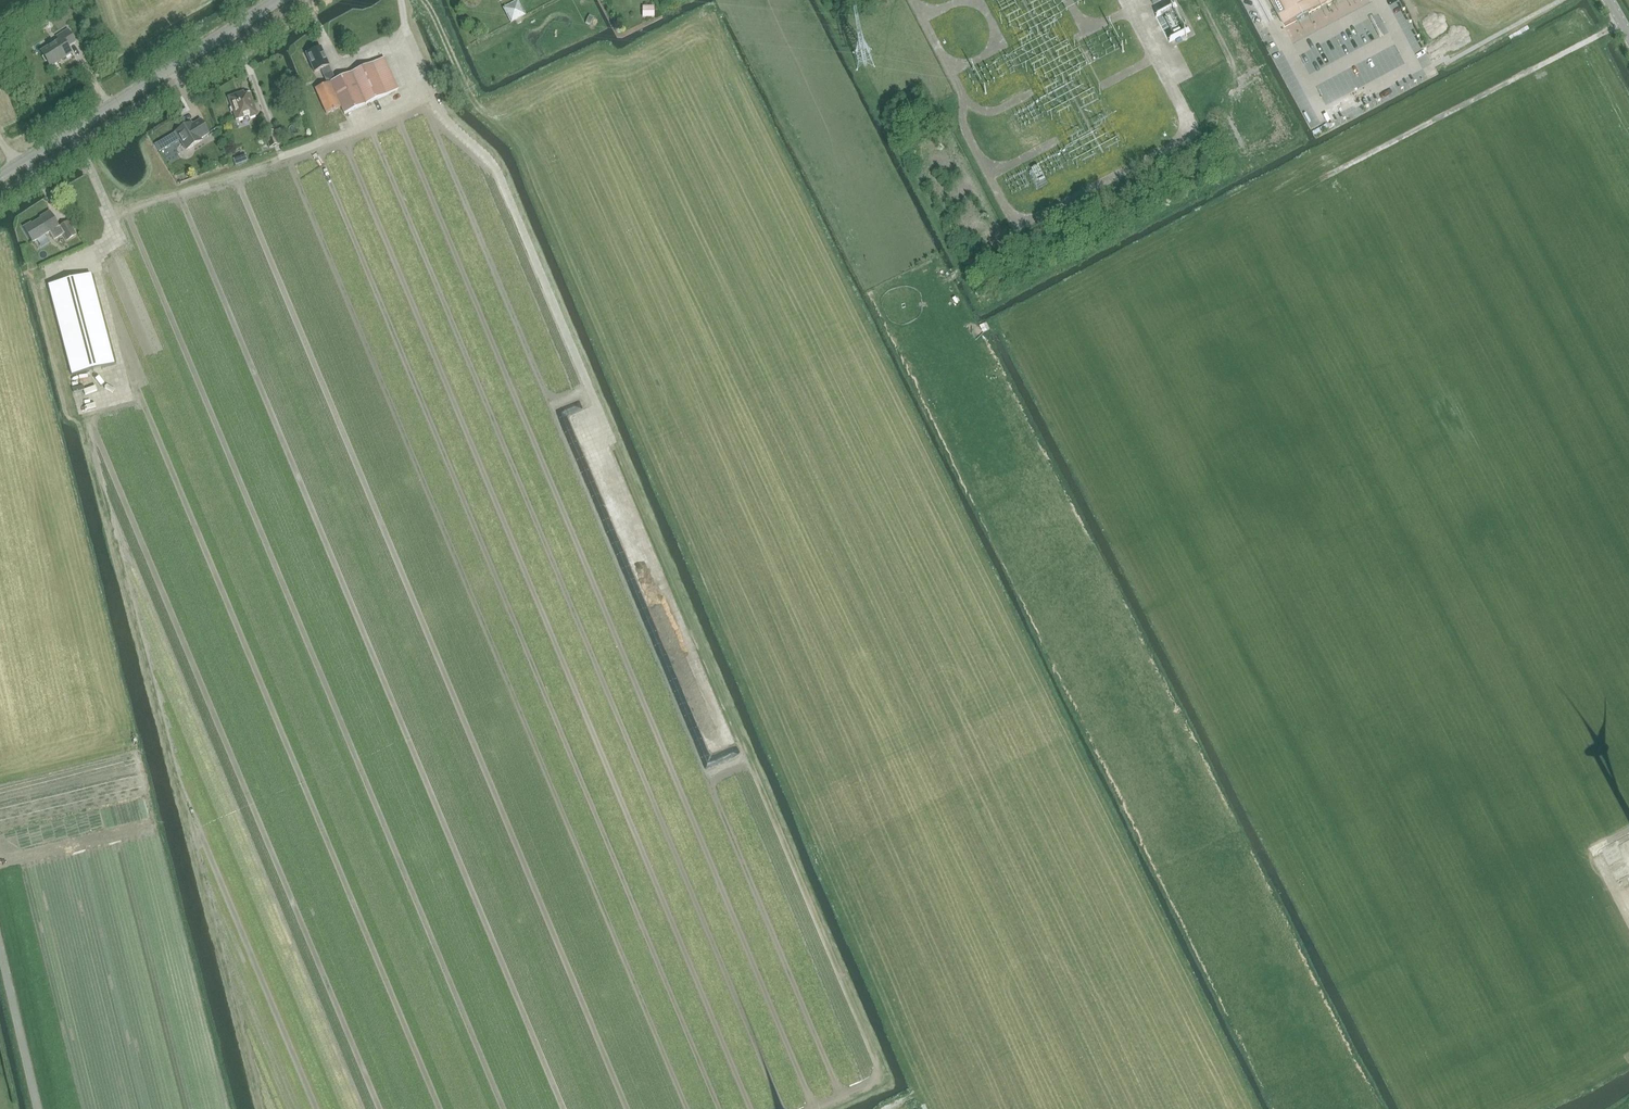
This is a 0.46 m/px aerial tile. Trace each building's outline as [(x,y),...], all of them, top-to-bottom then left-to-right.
[(510,21),(526,16),(521,0),(505,5),(510,21)] [(1285,27),(1335,0),(1270,0),(1285,27)] [(1180,7),(1154,16),(1163,42),(1189,33),(1180,7)] [(67,47),(75,42),(68,30),(57,37),(59,41),(41,52),(50,67),(71,54),(67,47)] [(306,55),(314,73),(321,70),(323,76),(332,72),(321,48),(306,55)] [(385,58),(330,82),(341,107),(344,115),(399,90),(385,58)] [(341,107),(330,82),(315,89),(326,114),(341,107)] [(249,119),(258,116),(250,93),(244,95),(243,92),(228,97),(236,121),(248,117),(249,119)] [(192,124),(176,134),(185,149),(202,140),(201,139),(210,133),(201,119),(193,125),(192,124)] [(274,131),(264,134),(269,148),(279,145),(274,131)] [(259,149),(266,148),(264,140),(258,142),(259,149)] [(68,222),(59,228),(49,212),(40,218),(40,219),(31,225),(30,223),(23,227),(32,243),(49,233),(53,241),(63,235),(64,235),(67,241),(76,236),(68,222)] [(48,286),(72,375),(115,364),(91,274),(48,286)] [(563,411),(565,416),(577,410),(574,406),(563,411)]
